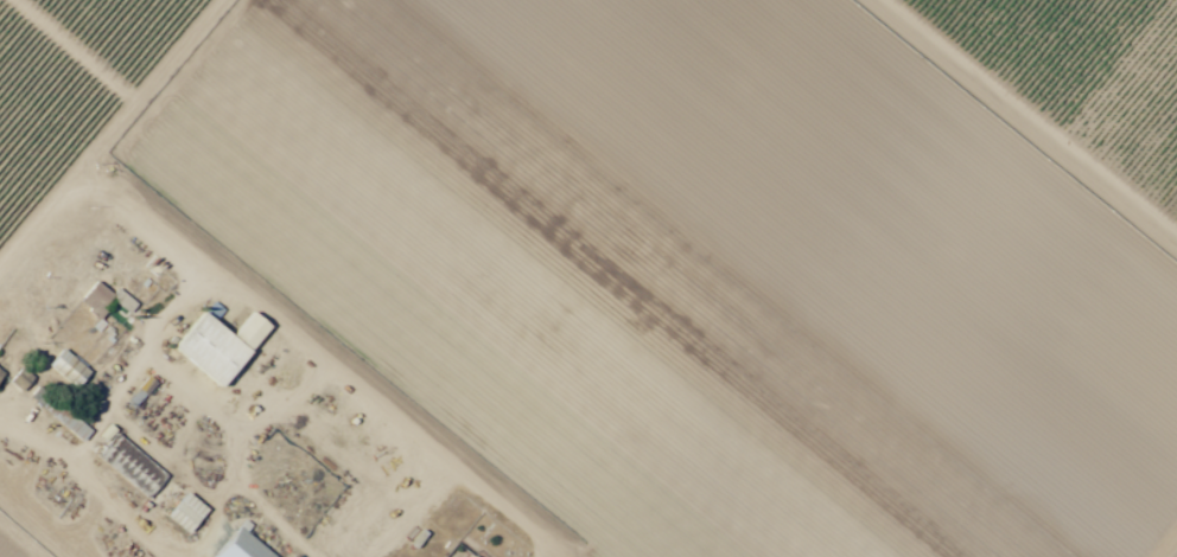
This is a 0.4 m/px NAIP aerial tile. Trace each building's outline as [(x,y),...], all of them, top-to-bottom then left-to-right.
[(112,294),(96,282),(78,304),(99,321),(112,305),(127,317),(137,305),(117,288),(112,294)] [(232,338),(201,313),(171,350),(220,388),(269,327),(251,313),(232,338)] [(90,372),(60,349),(47,366),(77,389),(90,372)] [(90,433),(65,408),(56,418),(81,442),(90,433)] [(96,455),(146,500),(166,478),(117,432),(96,455)] [(191,533),(205,510),(198,506),(197,508),(183,500),(170,521),(191,533)] [(237,529),(214,556),(272,556),(237,529)]
